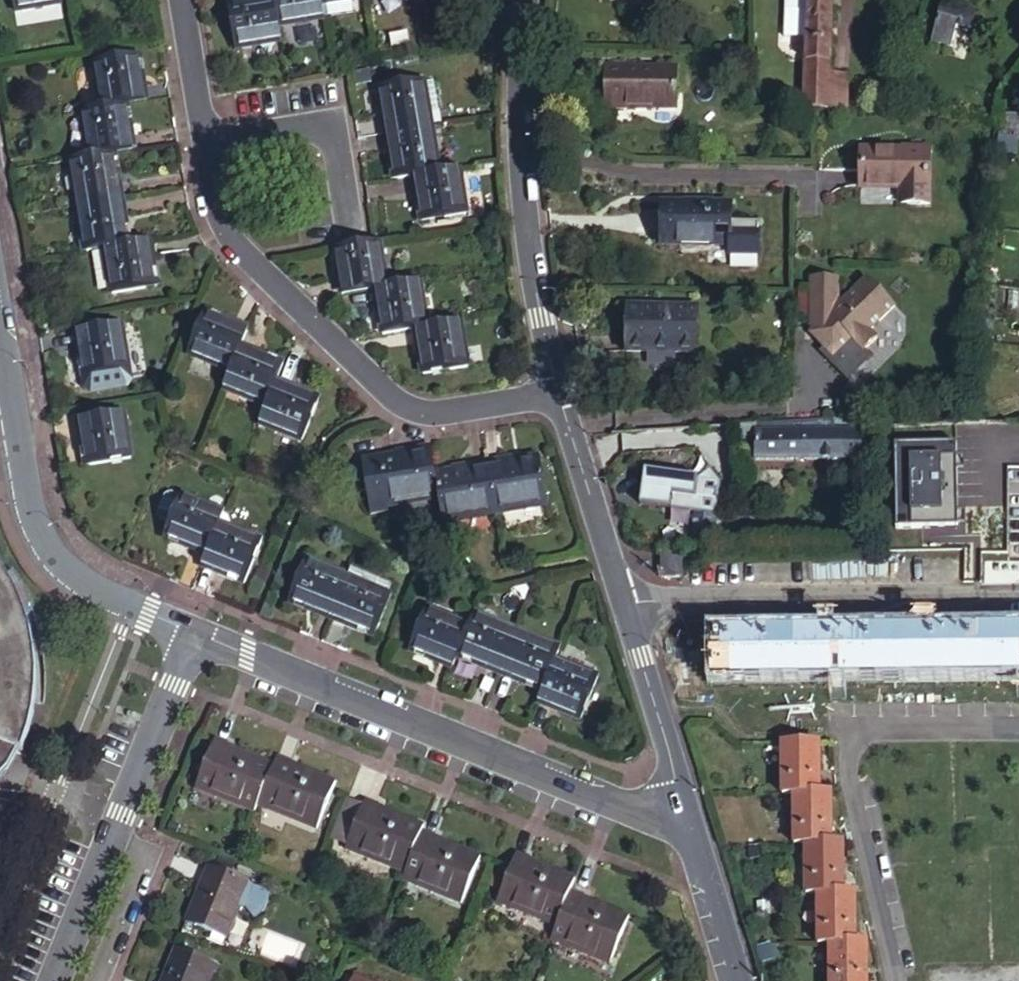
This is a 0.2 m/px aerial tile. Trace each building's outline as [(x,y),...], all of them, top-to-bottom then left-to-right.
[(15,10),(62,2),(62,0),(14,0),(15,10)] [(270,0),(256,0),(225,5),(233,49),(277,43),(275,28),(270,0)] [(275,28),(320,21),(317,7),(316,0),(270,0),(275,28)] [(804,60),(802,60),(802,106),(847,106),(848,82),(827,81),(828,27),(828,19),(828,0),(805,0),(804,60)] [(927,32),(946,38),(953,18),(968,22),(974,6),(956,0),(939,0),(927,32)] [(837,19),(828,19),(828,27),(836,27),(837,19)] [(93,62),(100,108),(125,104),(144,101),(137,55),(93,62)] [(610,66),(609,107),(680,108),(681,68),(610,66)] [(1018,116),(1018,83),(1010,82),(1001,92),(998,114),(1018,116)] [(374,92),(382,138),(427,130),(419,84),(374,92)] [(125,104),(100,108),(80,111),(87,158),(113,154),(133,151),(125,104)] [(998,114),(997,127),(996,135),(1015,138),(1018,138),(1018,116),(998,114)] [(382,138),(389,183),(410,180),(435,175),(427,130),(382,138)] [(1015,138),(996,135),(994,152),(1013,154),(1015,138)] [(860,155),(860,192),(901,190),(901,205),(929,205),(928,148),(909,148),(909,154),(899,154),(860,155)] [(87,158),(68,161),(75,207),(120,200),(113,154),(87,158)] [(455,172),(435,175),(410,180),(418,226),(463,219),(455,172)] [(120,200),(75,207),(82,252),(102,249),(127,245),(120,200)] [(663,206),(662,247),(733,248),(734,208),(663,206)] [(146,242),(127,245),(102,249),(109,295),(153,287),(146,242)] [(376,246),(333,253),(340,298),(371,293),(384,291),(376,246)] [(810,331),(814,330),(824,330),(822,350),(834,361),(850,345),(846,341),(851,338),(865,355),(881,340),(872,332),(896,309),(868,280),(843,304),(839,298),(840,278),(811,278),(810,331)] [(384,291),(371,293),(379,339),(412,333),(424,331),(417,286),(384,291)] [(628,308),(627,354),(696,355),(698,310),(628,308)] [(239,348),(245,331),(202,314),(186,354),(229,372),(239,348)] [(118,324),(75,331),(83,379),(126,372),(118,324)] [(458,325),(424,331),(412,333),(420,379),(466,372),(458,325)] [(809,336),(822,350),(824,330),(814,330),(809,336)] [(284,365),(239,348),(229,372),(222,390),(266,408),(276,384),(284,365)] [(319,401),(276,384),(266,408),(258,426),(302,443),(319,401)] [(120,414),(76,421),(83,467),(128,460),(120,414)] [(875,418),(841,420),(841,429),(875,427),(875,418)] [(841,420),(740,426),(741,433),(756,433),(755,456),(858,459),(859,432),(841,432),(841,429),(841,420)] [(434,478),(429,450),(407,453),(408,458),(396,460),(361,465),(370,518),(388,515),(387,509),(438,502),(434,478)] [(492,518),(545,510),(537,463),(520,466),(509,467),(508,461),(484,465),(492,518)] [(442,526),(492,518),(484,465),(463,468),(464,475),(451,476),(434,478),(438,502),(442,526)] [(638,502),(715,508),(718,472),(641,466),(638,502)] [(451,470),(451,476),(464,475),(463,468),(451,470)] [(217,525),(222,513),(179,495),(161,536),(204,555),(217,525)] [(693,513),(688,545),(710,548),(714,516),(693,513)] [(260,543),(217,525),(204,555),(200,566),(243,584),(260,543)] [(680,555),(660,555),(660,577),(681,577),(680,555)] [(286,604),(330,622),(348,580),(303,562),(286,604)] [(0,577),(0,597),(5,606),(0,607),(0,609),(4,617),(18,611),(24,626),(36,621),(29,605),(21,587),(17,579),(5,586),(5,585),(2,580),(0,577)] [(330,622),(373,639),(390,596),(348,580),(330,622)] [(24,626),(18,611),(4,617),(0,609),(0,635),(24,626)] [(403,653),(448,671),(452,660),(465,629),(420,611),(403,653)] [(465,629),(452,660),(495,677),(512,634),(470,616),(465,629)] [(19,759),(20,754),(22,750),(29,726),(32,709),(34,690),(33,666),(31,653),(29,642),(24,626),(0,635),(0,752),(19,759)] [(712,679),(1018,676),(1018,633),(956,633),(956,629),(945,629),(945,634),(856,635),(856,630),(844,631),(844,636),(752,636),(752,631),(740,632),(740,637),(712,636),(712,679)] [(512,634),(495,677),(537,695),(550,664),(555,651),(512,634)] [(550,664),(537,695),(532,706),(575,724),(593,681),(550,664)] [(274,803),(291,764),(230,739),(210,785),(271,811),(274,803)] [(779,742),(780,793),(792,793),(816,792),(816,742),(779,742)] [(14,761),(18,763),(19,759),(0,752),(0,755),(14,761)] [(14,761),(0,755),(0,782),(4,778),(11,767),(14,761)] [(294,757),(291,764),(274,803),(334,828),(354,782),(294,757)] [(792,793),(792,842),(803,842),(828,842),(828,792),(816,792),(792,793)] [(350,839),(365,845),(380,808),(365,802),(350,839)] [(380,808),(365,845),(363,848),(423,873),(439,834),(442,828),(383,803),(380,808)] [(499,859),(439,834),(423,873),(420,880),(480,905),(499,859)] [(803,842),(802,892),(817,892),(840,892),(841,842),(828,842),(803,842)] [(588,896),(593,883),(532,857),(512,903),(574,929),(588,896)] [(227,869),(204,922),(244,938),(266,885),(227,869)] [(817,892),(817,942),(830,942),(852,942),(853,892),(840,892),(817,892)] [(588,896),(574,929),(568,941),(627,966),(646,919),(588,896)] [(829,980),(865,980),(865,942),(852,942),(830,942),(829,980)] [(232,967),(193,950),(181,980),(226,980),(232,967)] [(451,966),(440,961),(436,971),(447,975),(451,966)]
